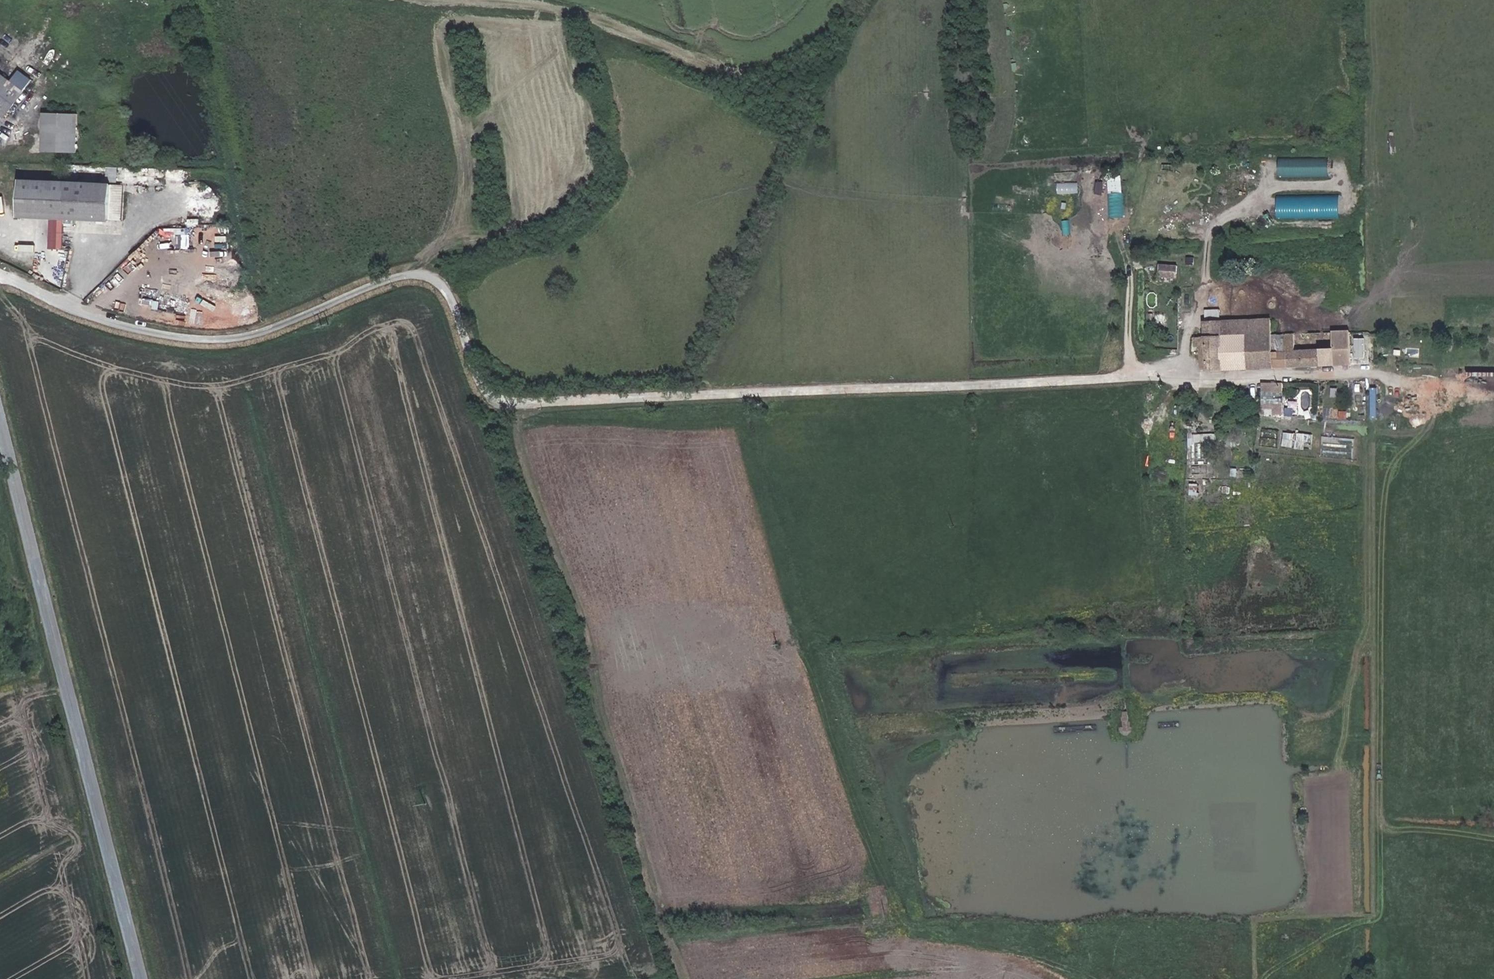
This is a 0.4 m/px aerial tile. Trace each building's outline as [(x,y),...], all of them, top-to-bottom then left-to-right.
[(0,75),(0,117),(0,118),(21,92),(0,75)] [(40,152),(74,154),(76,117),(42,114),(40,152)] [(1281,175),(1331,176),(1331,157),(1282,156),(1281,175)] [(18,217),(108,223),(110,186),(20,181),(18,217)] [(1281,194),(1280,215),(1342,216),(1343,196),(1281,194)] [(585,209),(591,204),(588,198),(581,203),(585,209)] [(1179,278),(1180,264),(1162,263),(1161,277),(1179,278)] [(1250,335),(1275,334),(1274,319),(1215,321),(1215,318),(1211,318),(1210,322),(1208,322),(1209,343),(1205,343),(1205,348),(1202,348),(1203,369),(1225,368),(1225,336),(1250,335)] [(1295,350),(1333,347),(1332,332),(1275,334),(1275,351),(1295,350)] [(1333,347),(1334,362),(1352,361),(1352,332),(1332,332),(1333,347)] [(1275,351),(1275,334),(1250,335),(1251,367),(1264,366),(1264,352),(1275,351)] [(1251,367),(1250,335),(1225,336),(1225,368),(1237,368),(1251,367)] [(1295,364),(1334,362),(1333,347),(1295,350),(1295,364)] [(1276,366),(1295,364),(1295,350),(1275,351),(1276,366)] [(1264,366),(1276,366),(1275,351),(1264,352),(1264,366)] [(1285,381),(1264,381),(1264,414),(1292,414),(1292,398),(1284,398),(1285,381)] [(1312,448),(1313,433),(1285,431),(1284,446),(1312,448)]
